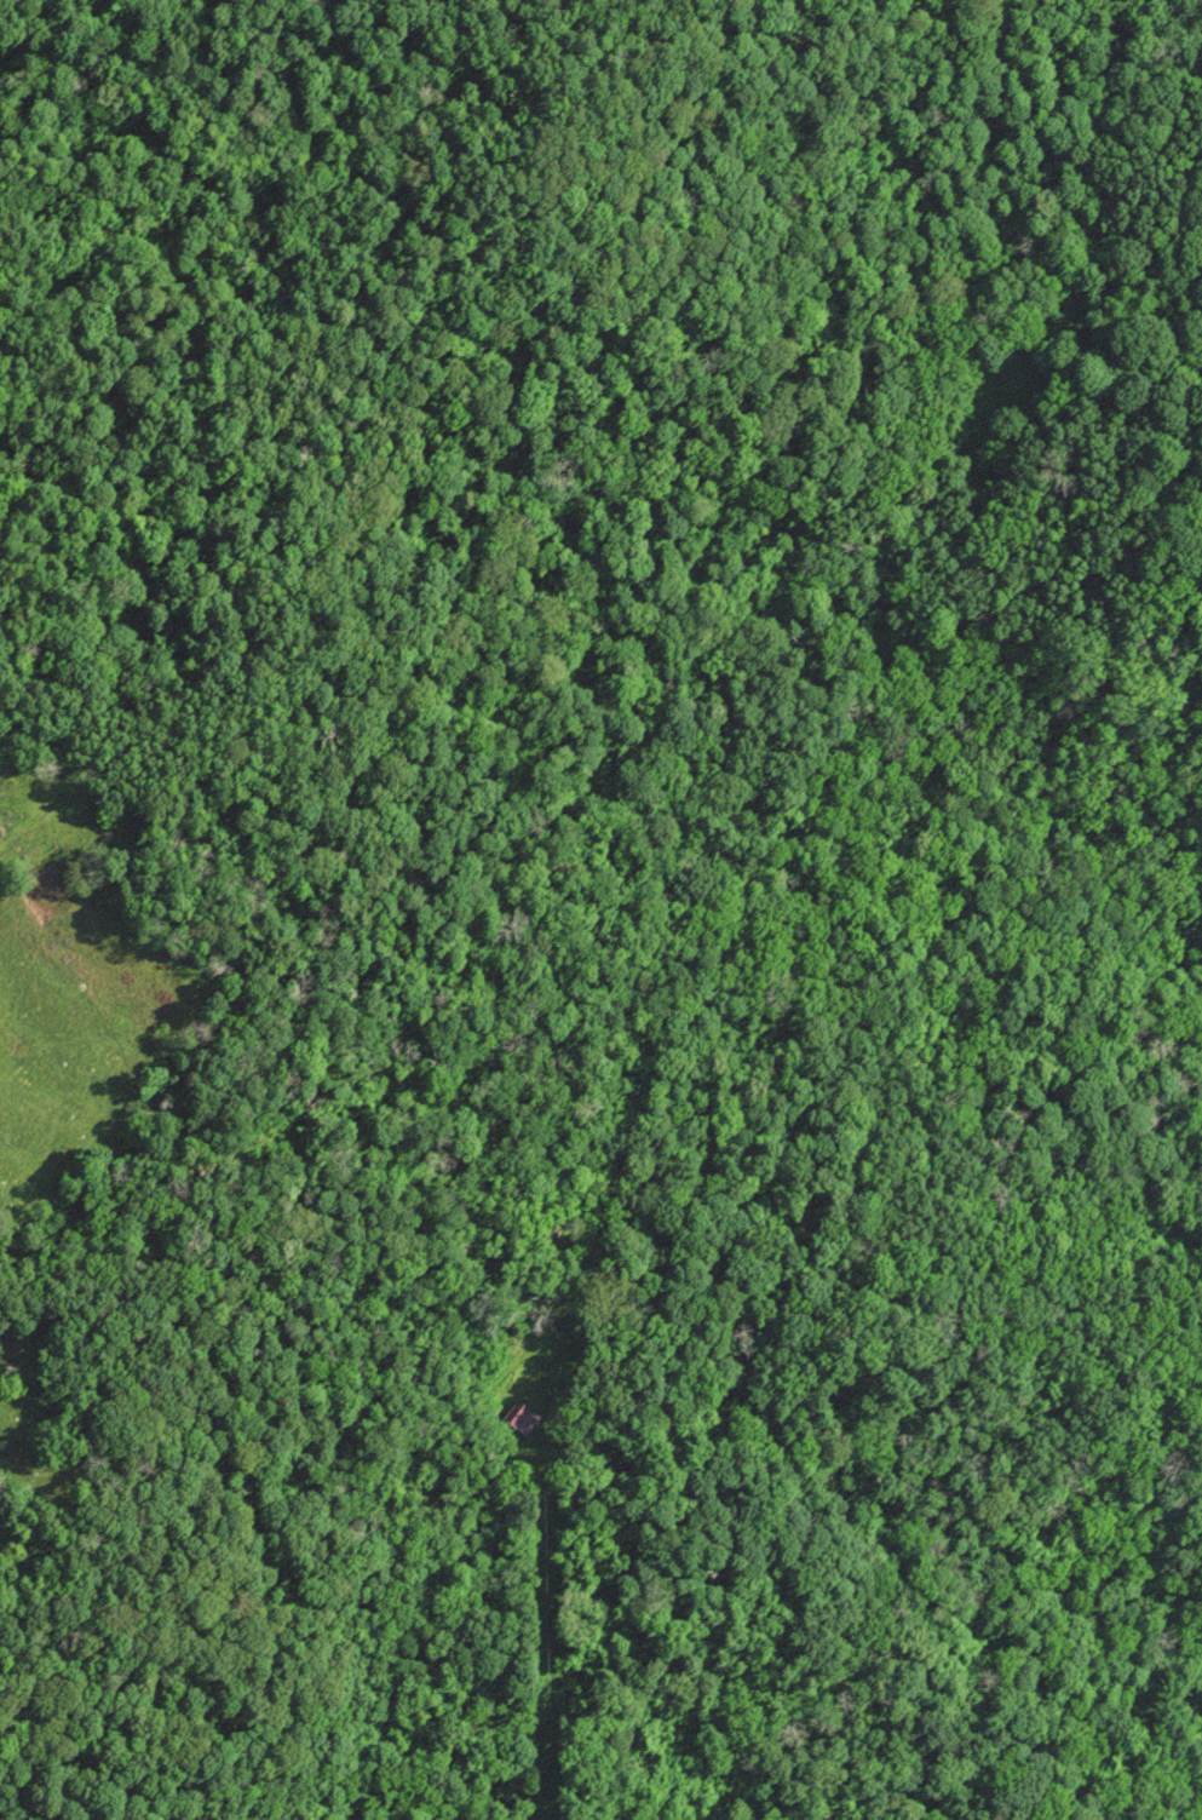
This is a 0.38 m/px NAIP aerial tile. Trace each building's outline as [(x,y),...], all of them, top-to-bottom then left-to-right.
[(518,1403),(536,1416),(522,1436),(504,1424),(518,1403)]
